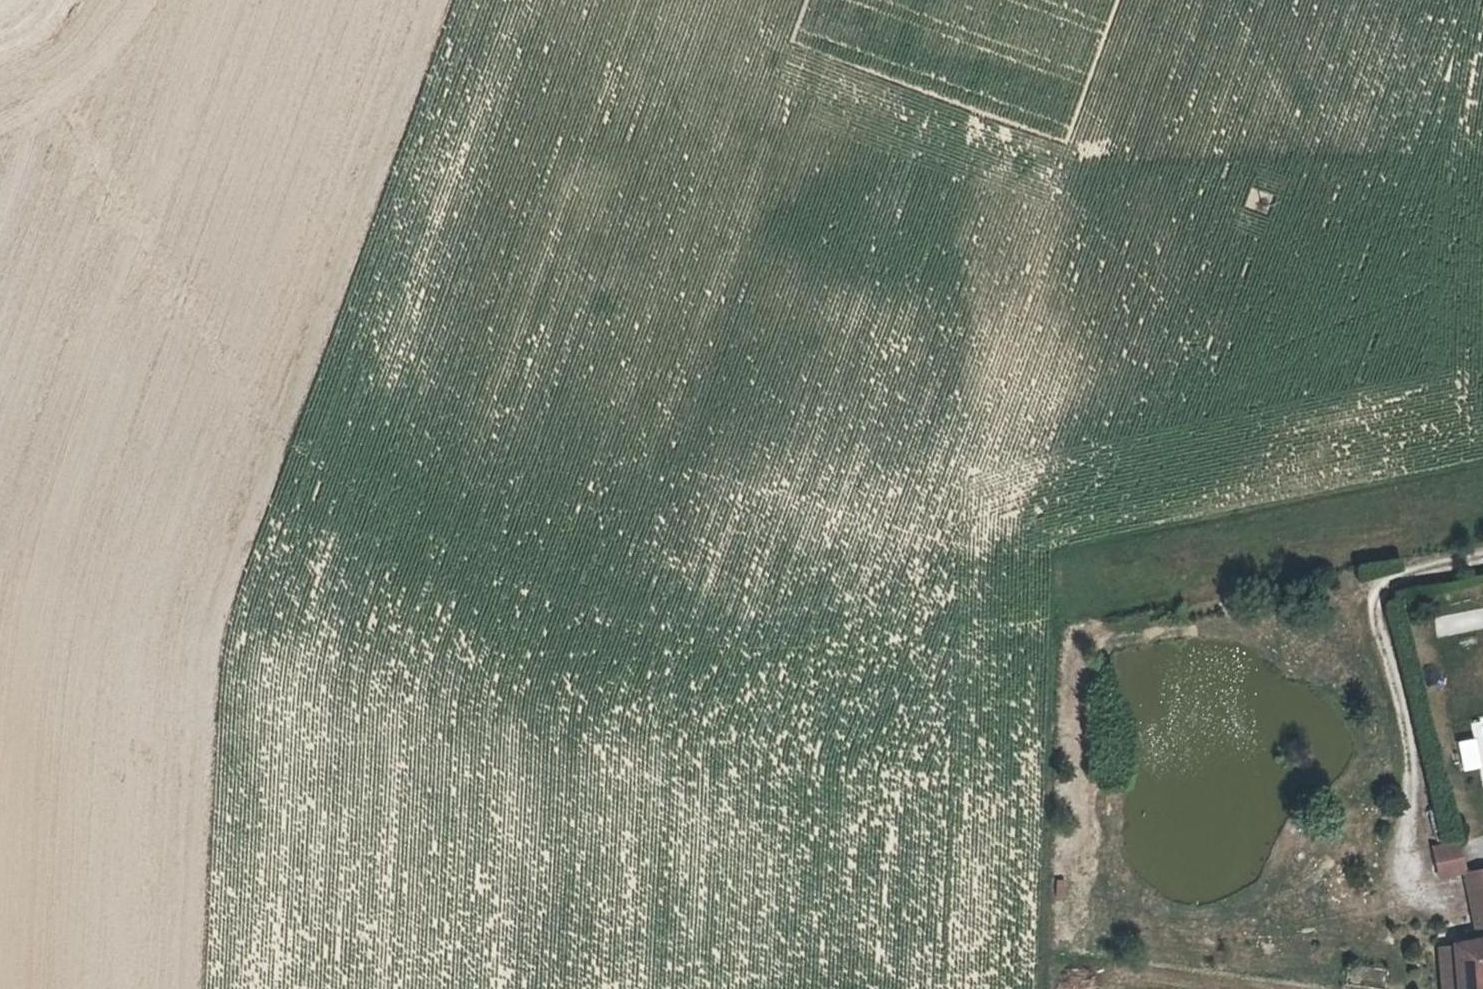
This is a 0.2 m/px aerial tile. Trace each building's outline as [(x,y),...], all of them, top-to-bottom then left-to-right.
[(1482,629),(1482,609),(1433,614),(1435,633),(1482,629)] [(1482,786),(1482,717),(1470,719),(1472,737),(1456,739),(1461,771),(1479,768),(1482,786)] [(1472,911),(1482,909),(1482,874),(1464,878),(1472,911)] [(1477,941),(1482,940),(1482,909),(1472,911),(1476,934),(1477,941)] [(1464,937),(1465,943),(1477,941),(1476,934),(1464,937)] [(1477,941),(1465,943),(1451,946),(1455,988),(1482,988),(1482,940),(1477,941)] [(1451,946),(1438,949),(1441,988),(1455,988),(1451,946)]
